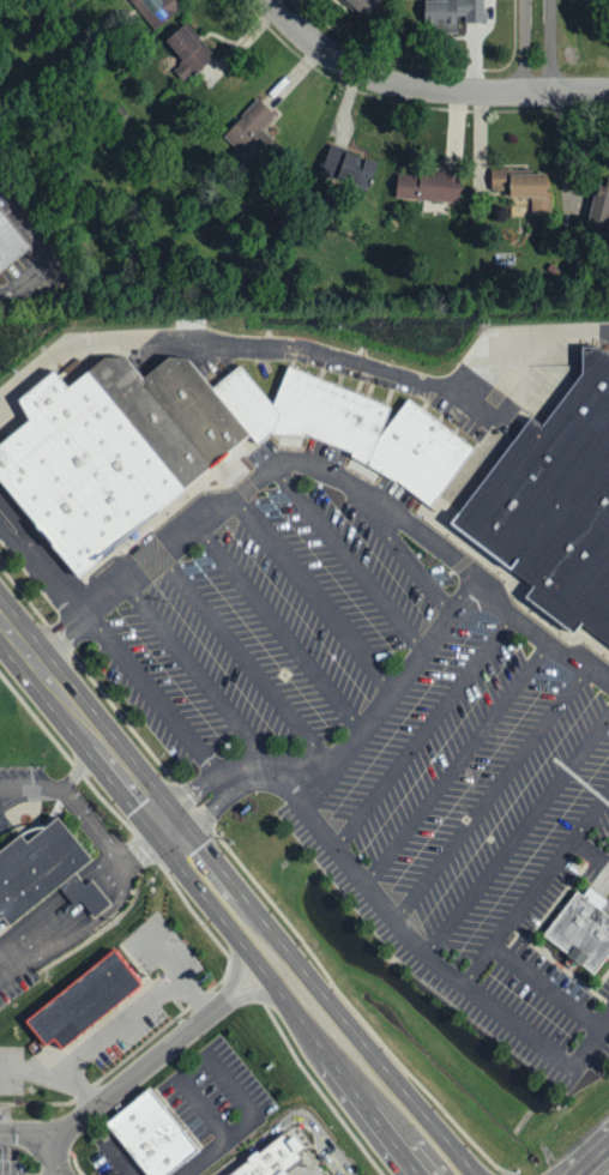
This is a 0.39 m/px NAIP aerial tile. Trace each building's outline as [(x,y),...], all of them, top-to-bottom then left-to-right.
[(137,7),(155,28),(179,7),(173,0),(129,0),(136,8),(137,7)] [(338,0),(366,21),(381,0),(338,0)] [(485,0),(426,0),(424,0),(424,28),(435,28),(435,36),(466,36),(466,24),(485,24),(485,0)] [(213,56),(184,24),(164,42),(183,62),(172,72),(183,84),(213,56)] [(509,175),(509,169),(496,169),(496,192),(509,192),(509,199),(532,199),(531,217),(551,217),(552,194),(546,194),(547,175),(509,175)] [(395,200),(460,203),(461,175),(396,172),(395,200)] [(608,224),(608,180),(597,178),(591,222),(608,224)] [(29,246),(0,270),(0,211),(29,246)] [(601,345),(608,352),(608,641),(580,620),(573,631),(525,595),(535,584),(448,522),(530,416),(543,424),(584,370),(584,343),(601,345)] [(79,576),(0,478),(0,441),(30,417),(18,398),(54,367),(68,384),(100,355),(125,352),(144,374),(168,354),(189,356),(215,385),(240,362),(272,403),(288,364),(390,406),(381,432),(406,398),(475,448),(430,506),(398,480),(367,464),(350,456),(351,451),(306,432),(303,435),(272,433),(259,444),(248,433),(79,576)] [(1,912),(0,913),(0,845),(22,827),(28,834),(59,808),(97,855),(76,874),(84,884),(89,880),(109,905),(91,920),(78,904),(72,908),(54,886),(10,923),(1,912)] [(575,890),(608,914),(608,953),(593,974),(542,934),(575,890)] [(25,1019),(113,946),(141,982),(60,1049),(52,1038),(46,1043),(25,1019)] [(200,1147),(166,1174),(151,1174),(104,1119),(147,1084),(200,1147)] [(285,1173),(287,1174),(234,1174),(249,1163),(248,1159),(259,1150),(261,1153),(284,1135),(290,1143),(296,1138),(303,1146),(295,1153),(300,1161),(285,1173)]
